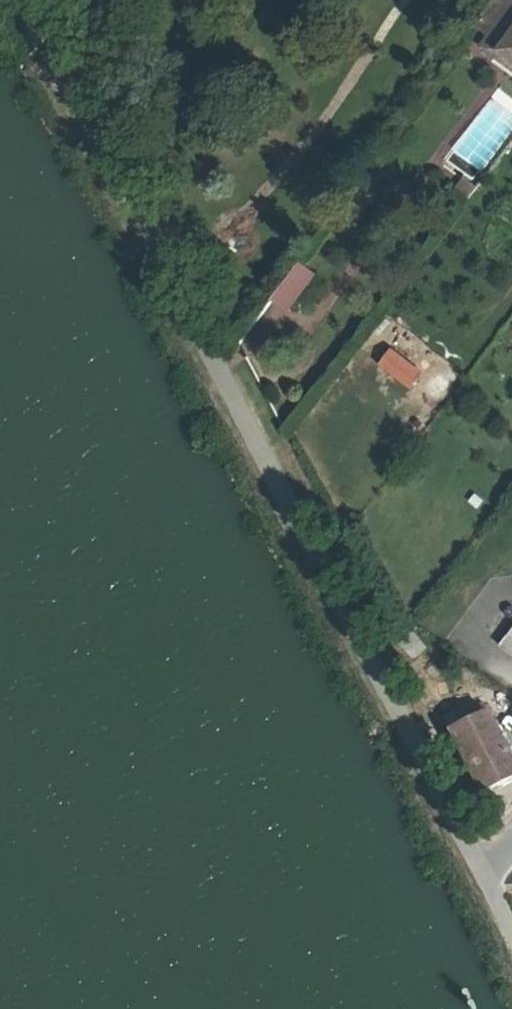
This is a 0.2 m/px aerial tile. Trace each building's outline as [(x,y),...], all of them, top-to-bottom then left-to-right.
[(469,25),(486,38),(511,2),(511,0),(488,0),(469,25)] [(478,49),(511,74),(511,2),(486,38),(478,49)] [(458,186),(470,196),(481,183),(468,173),(458,186)] [(271,298),(287,309),(311,276),(295,264),(271,298)] [(439,367),(422,384),(436,399),(453,382),(439,367)] [(500,646),(511,655),(511,629),(500,646)] [(511,785),(511,759),(486,709),(448,727),(484,799),(511,785)]
